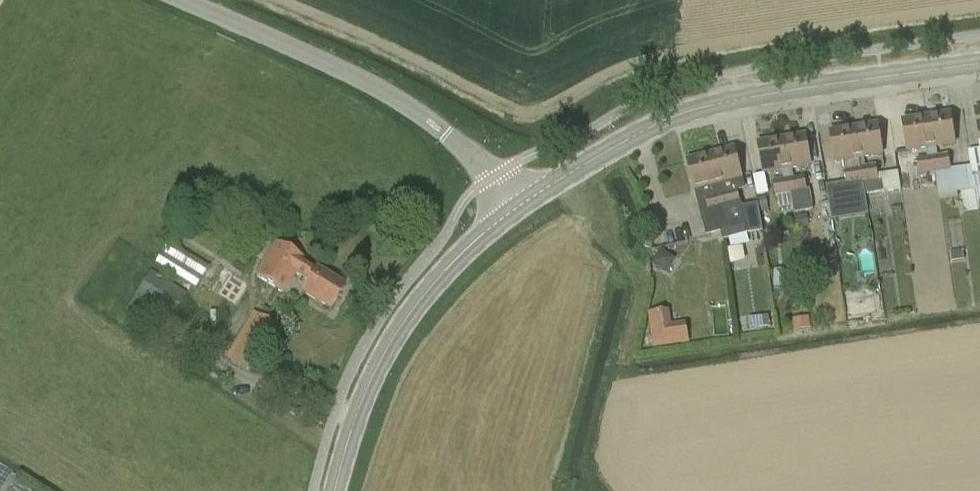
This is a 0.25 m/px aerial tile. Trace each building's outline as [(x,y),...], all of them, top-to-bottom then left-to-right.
[(950,114),(926,117),(934,171),(939,200),(958,197),(955,174),(950,169),(948,155),(938,157),(937,147),(954,144),(950,114)] [(919,173),(934,171),(926,117),(903,121),(907,151),(926,148),(927,158),(917,160),(919,173)] [(859,158),(865,196),(901,191),(898,172),(877,175),(876,166),(866,167),(864,157),(882,154),(878,125),(854,128),(859,158)] [(849,198),(865,196),(859,158),(854,128),(830,132),(835,161),(853,159),(855,169),(845,170),(849,198)] [(782,140),(791,193),(795,214),(812,211),(808,190),(806,190),(804,176),(794,178),(792,168),(811,165),(806,136),(782,140)] [(776,195),(791,193),(782,140),(758,144),(763,173),(782,170),(783,180),(774,182),(776,195)] [(734,148),(711,155),(729,225),(744,221),(746,229),(762,231),(757,205),(742,208),(737,190),(744,188),(741,178),(742,178),(734,148)] [(968,151),(971,166),(974,190),(976,202),(979,201),(979,149),(968,151)] [(706,231),(729,225),(711,155),(687,161),(695,190),(696,190),(698,201),(706,199),(708,207),(701,209),(706,231)] [(977,211),(976,202),(974,190),(962,192),(965,213),(977,211)] [(808,227),(806,215),(796,216),(798,228),(808,227)] [(156,261),(199,288),(210,269),(168,243),(156,261)] [(295,278),(305,284),(301,291),(331,310),(345,287),(315,269),(276,245),(256,278),(284,296),(295,278)] [(964,259),(963,252),(951,254),(952,261),(964,259)] [(211,291),(202,287),(195,301),(233,319),(247,289),(240,285),(246,273),(225,263),(211,291)] [(185,296),(151,274),(134,298),(169,321),(185,296)] [(852,296),(854,311),(874,309),(872,293),(852,296)] [(645,310),(648,347),(685,344),(683,324),(669,326),(667,308),(645,310)] [(256,313),(228,359),(250,373),(278,326),(256,313)] [(770,326),(768,316),(749,319),(750,329),(770,326)] [(793,319),(795,331),(811,328),(809,317),(793,319)]
